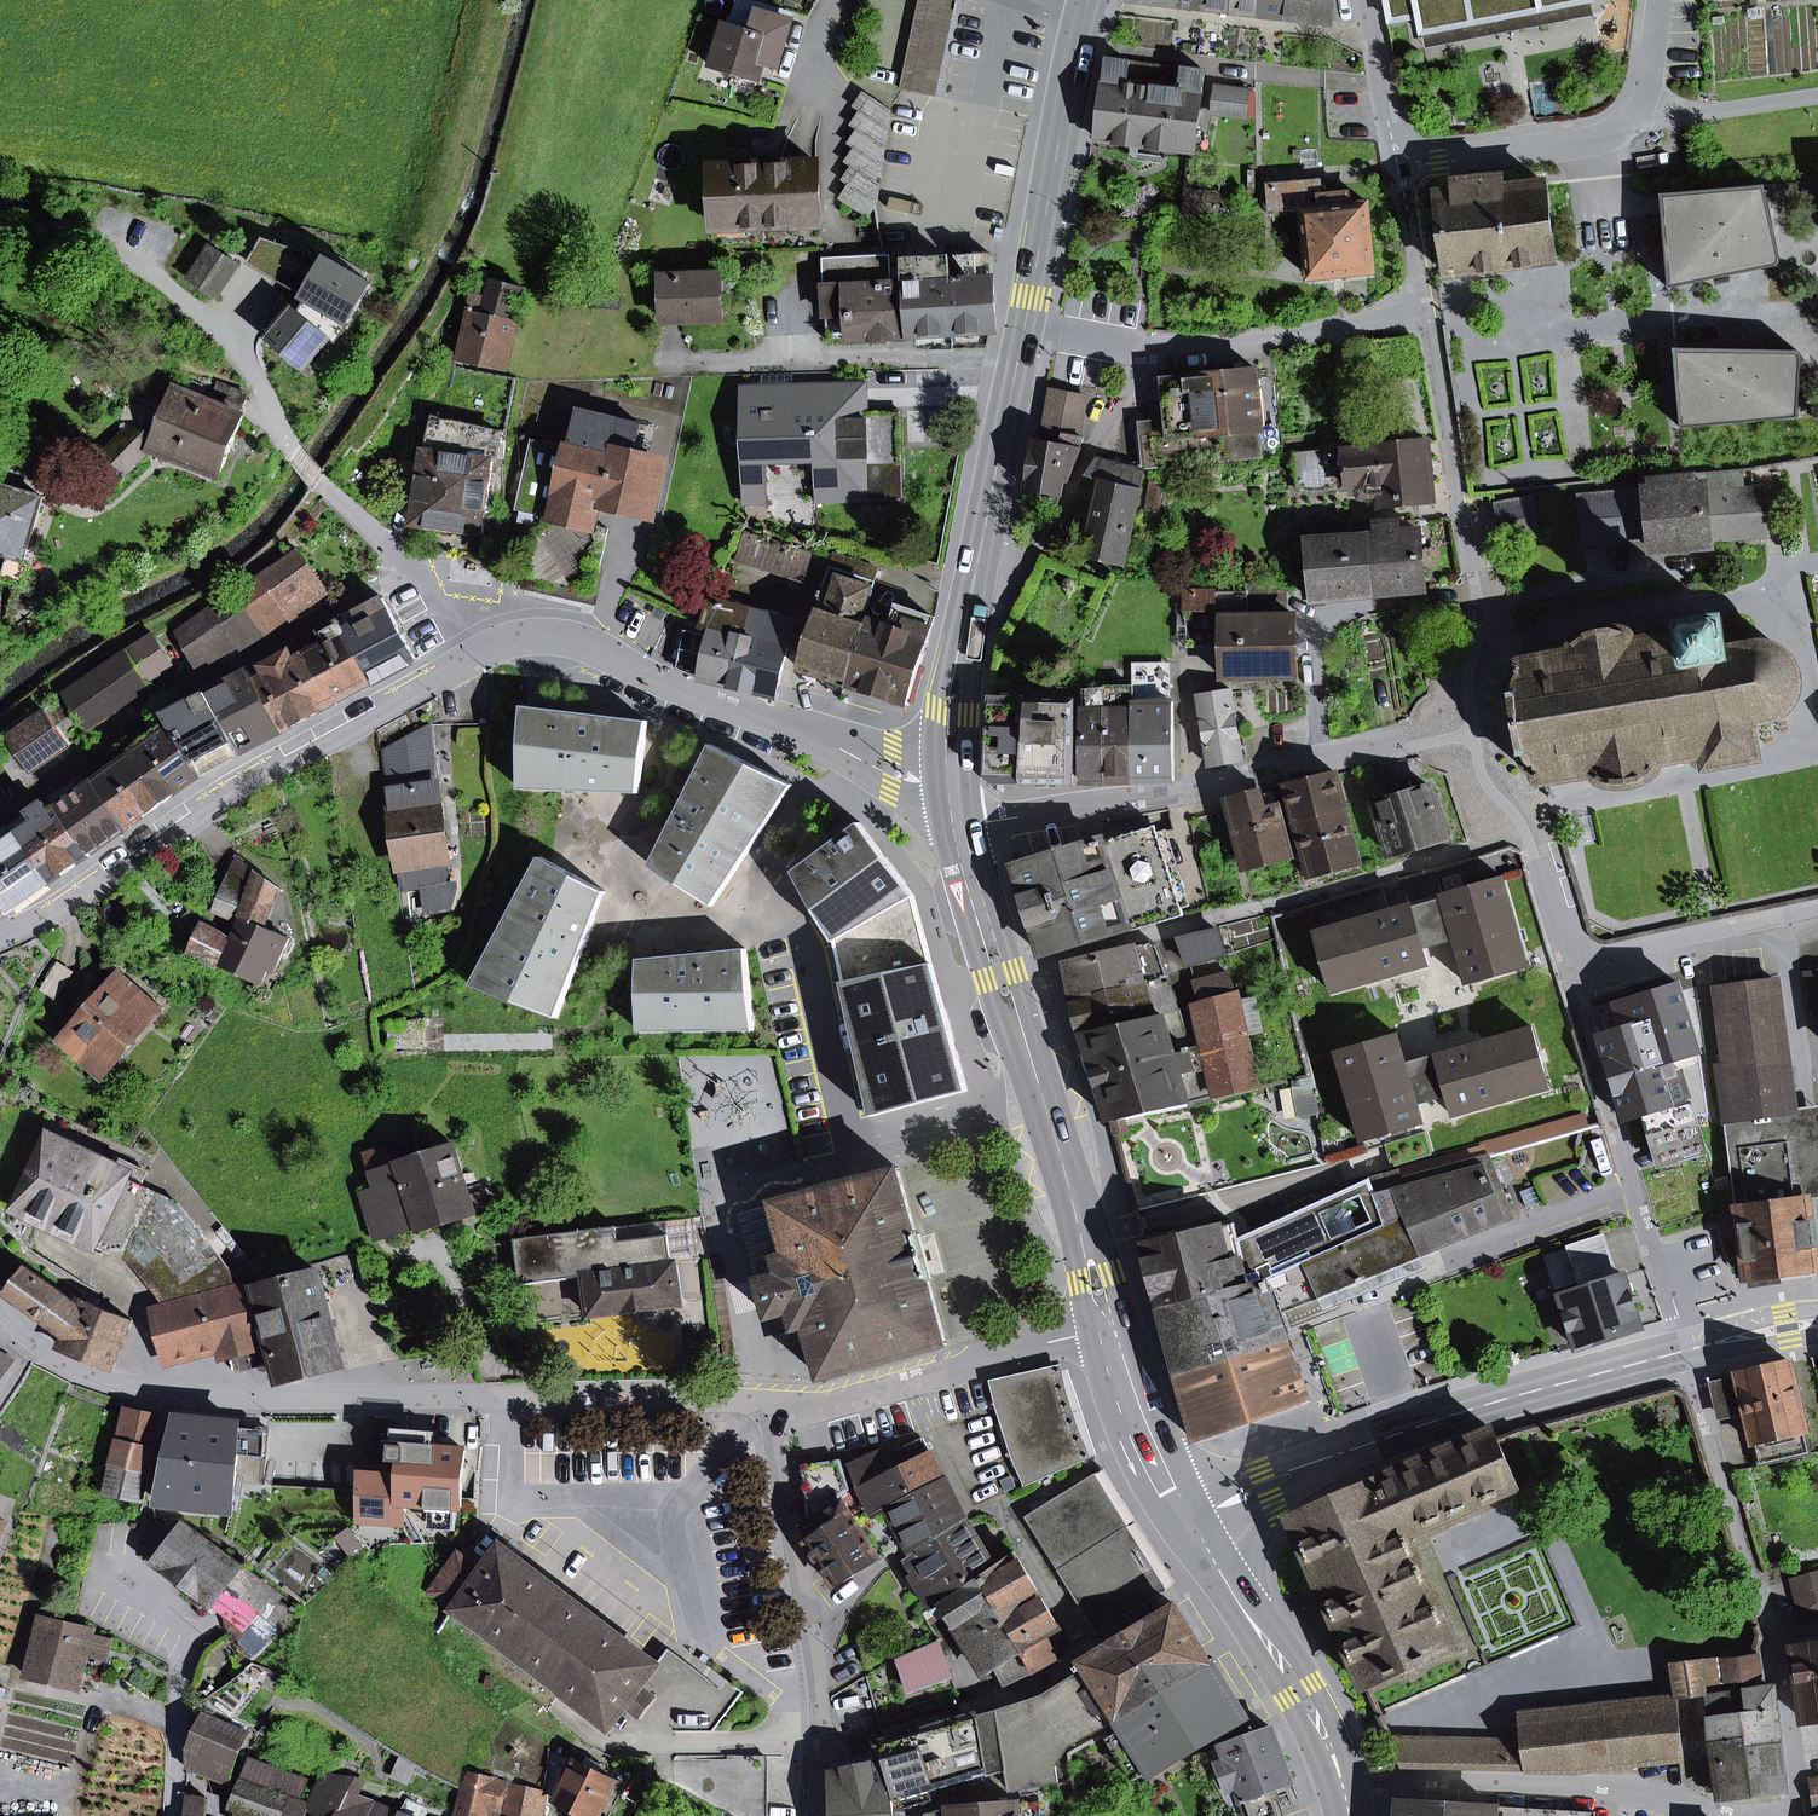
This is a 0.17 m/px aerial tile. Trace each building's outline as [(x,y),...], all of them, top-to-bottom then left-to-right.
[(754,0),(738,0),(731,24),(754,31),(759,15),(789,24),(793,12),(754,0)] [(901,89),(935,96),(956,0),(920,0),(901,89)] [(1205,8),(1232,11),(1234,0),(1206,0),(1205,8)] [(1232,11),(1259,14),(1260,0),(1234,0),(1232,11)] [(1259,14),(1286,18),(1288,0),(1260,0),(1259,14)] [(1286,18),(1332,23),(1335,0),(1288,0),(1286,18)] [(1390,21),(1418,16),(1426,47),(1433,45),(1505,33),(1505,34),(1515,32),(1526,28),(1597,12),(1592,0),(1386,0),(1390,21)] [(759,81),(764,62),(777,65),(789,24),(759,15),(754,31),(731,24),(725,22),(712,67),(759,81)] [(1108,59),(1098,140),(1133,144),(1140,145),(1146,145),(1156,65),(1108,59)] [(1195,151),(1204,71),(1156,65),(1146,145),(1195,151)] [(1249,91),(1215,86),(1212,113),(1255,119),(1255,92),(1249,91)] [(842,180),(848,184),(839,198),(868,218),(876,206),(876,202),(871,199),(879,183),(874,180),(881,169),(882,165),(877,162),(885,147),(880,143),(887,132),(887,128),(882,125),(890,110),(863,91),(853,106),(860,110),(850,125),(857,129),(847,143),(854,147),(844,161),(851,166),(842,180)] [(1131,159),(1138,160),(1140,145),(1133,144),(1131,159)] [(715,168),(717,226),(820,222),(817,164),(715,168)] [(1448,274),(1555,260),(1545,182),(1505,187),(1503,172),(1452,179),(1453,191),(1437,193),(1448,274)] [(1303,208),(1309,278),(1374,272),(1368,203),(1351,204),(1350,191),(1321,194),(1320,181),(1271,186),(1274,210),(1303,208)] [(1660,194),(1669,288),(1774,266),(1778,264),(1780,259),(1764,185),(1660,194)] [(1219,193),(1185,190),(1182,212),(1218,211),(1219,193)] [(226,297),(247,260),(214,240),(192,278),(226,297)] [(824,259),(828,340),(908,336),(905,283),(891,283),(890,267),(889,255),(824,259)] [(952,334),(996,331),(992,255),(948,257),(952,334)] [(905,283),(908,336),(952,334),(948,257),(904,259),(904,266),(905,283)] [(891,283),(905,283),(904,266),(890,267),(891,283)] [(662,278),(664,321),(723,318),(721,275),(662,278)] [(473,312),(462,359),(507,370),(518,322),(513,321),(522,287),(494,280),(489,299),(474,295),(470,311),(473,312)] [(305,322),(336,342),(354,315),(323,295),(305,322)] [(599,297),(598,307),(620,308),(620,297),(599,297)] [(1674,348),(1681,428),(1798,418),(1801,356),(1796,351),(1674,348)] [(1217,373),(1246,370),(1245,363),(1217,365),(1217,373)] [(1262,457),(1260,430),(1262,430),(1257,369),(1246,370),(1217,373),(1217,365),(1190,368),(1191,375),(1162,378),(1165,408),(1167,427),(1140,430),(1144,468),(1262,457)] [(1162,371),(1162,378),(1191,375),(1190,368),(1162,371)] [(127,474),(153,449),(221,474),(244,416),(240,414),(248,395),(217,383),(210,403),(202,399),(207,386),(181,376),(168,410),(156,406),(146,433),(131,425),(105,452),(127,474)] [(824,413),(867,412),(866,383),(823,384),(824,413)] [(816,502),(903,499),(901,411),(867,412),(824,413),(823,384),(741,386),(743,458),(815,456),(815,463),(816,502)] [(1051,390),(1047,410),(1083,417),(1087,397),(1051,390)] [(1138,411),(1140,430),(1167,427),(1165,408),(1138,411)] [(1047,410),(1044,430),(1064,434),(1079,437),(1083,417),(1047,410)] [(494,459),(492,459),(496,432),(435,418),(428,451),(425,450),(414,524),(483,534),(494,459)] [(577,425),(571,447),(532,439),(516,510),(521,511),(539,515),(537,526),(525,579),(560,587),(561,591),(571,590),(594,595),(599,570),(608,528),(593,525),(599,501),(651,513),(662,463),(649,460),(634,457),(642,424),(615,418),(612,433),(577,425)] [(656,428),(642,424),(634,457),(649,460),(656,428)] [(1061,494),(1064,481),(1068,481),(1080,449),(1083,438),(1079,437),(1064,434),(1062,446),(1036,441),(1028,488),(1061,494)] [(1379,505),(1434,500),(1429,441),(1295,454),(1299,491),(1360,485),(1361,496),(1378,494),(1379,505)] [(745,504),(766,503),(765,464),(815,463),(815,456),(743,458),(745,504)] [(1123,563),(1145,471),(1097,458),(1087,475),(1101,480),(1088,540),(1094,541),(1091,555),(1123,563)] [(1706,492),(1745,489),(1744,471),(1693,476),(1694,485),(1705,484),(1706,492)] [(1651,550),(1711,545),(1711,540),(1706,492),(1705,484),(1694,485),(1693,476),(1693,474),(1679,473),(1674,475),(1674,479),(1649,481),(1650,490),(1645,491),(1600,495),(1579,496),(1584,545),(1650,540),(1651,550)] [(1151,479),(1146,509),(1158,511),(1163,481),(1151,479)] [(12,554),(25,558),(25,557),(43,498),(0,485),(0,551),(12,554)] [(1706,492),(1711,540),(1746,538),(1745,529),(1765,527),(1761,487),(1745,489),(1706,492)] [(1539,535),(1531,497),(1495,504),(1503,542),(1539,535)] [(519,522),(537,526),(539,515),(521,511),(519,522)] [(1372,595),(1425,590),(1420,531),(1415,532),(1414,521),(1375,522),(1376,535),(1368,536),(1372,595)] [(1304,527),(1311,600),(1372,595),(1368,536),(1362,536),(1360,522),(1304,527)] [(1368,536),(1376,535),(1375,522),(1360,522),(1362,536),(1368,536)] [(1746,538),(1765,536),(1765,527),(1745,529),(1746,538)] [(745,531),(736,560),(791,578),(800,549),(745,531)] [(870,622),(861,619),(877,569),(835,555),(834,560),(800,549),(791,578),(824,589),(798,668),(850,684),(870,622)] [(320,579),(298,550),(262,578),(281,606),(320,579)] [(12,554),(5,579),(25,585),(32,559),(25,557),(25,558),(12,554)] [(241,589),(261,620),(281,606),(262,578),(262,577),(241,589)] [(243,653),(253,646),(289,621),(290,623),(331,594),(320,579),(281,606),(261,620),(234,639),(197,665),(204,674),(241,649),(243,653)] [(1285,615),(1285,590),(1247,583),(1247,590),(1185,591),(1186,634),(1186,647),(1223,647),(1224,677),(1296,676),(1296,655),(1302,655),(1307,649),(1307,642),(1302,636),(1296,636),(1295,615),(1285,615)] [(214,607),(234,639),(261,620),(241,589),(214,607)] [(341,621),(374,681),(416,659),(384,598),(341,621)] [(702,677),(701,679),(732,686),(750,610),(713,600),(704,625),(701,633),(686,630),(678,668),(702,677)] [(197,665),(234,639),(214,607),(178,632),(194,664),(197,665)] [(870,622),(850,684),(884,695),(908,703),(921,663),(935,619),(899,608),(893,629),(870,622)] [(777,697),(795,621),(750,610),(732,686),(777,697)] [(1538,780),(1543,782),(1593,773),(1596,779),(1603,783),(1630,784),(1654,774),(1659,768),(1660,762),(1704,755),(1706,766),(1708,768),(1755,759),(1757,756),(1751,723),(1772,718),(1789,707),(1794,700),(1797,682),(1794,664),(1781,648),(1760,641),(1728,646),(1722,614),(1680,621),(1682,631),(1637,639),(1635,634),(1628,630),(1602,629),(1589,633),(1575,641),(1571,652),(1521,661),(1517,664),(1517,676),(1512,685),(1512,698),(1517,725),(1521,751),(1526,763),(1534,770),(1538,780)] [(701,633),(704,625),(688,618),(686,630),(701,633)] [(302,643),(334,703),(374,681),(341,621),(302,643)] [(127,652),(145,680),(172,662),(155,635),(127,652)] [(256,681),(283,731),(334,703),(302,643),(263,664),(268,675),(256,681)] [(103,718),(148,685),(145,680),(127,652),(81,685),(63,694),(74,708),(90,729),(105,720),(103,718)] [(1134,704),(1171,702),(1169,662),(1133,663),(1133,686),(1134,704)] [(210,692),(243,753),(283,731),(256,681),(250,670),(210,692)] [(1104,687),(1107,782),(1133,781),(1132,704),(1134,704),(1133,686),(1104,687)] [(1083,690),(1083,782),(1107,782),(1104,687),(1083,690)] [(1210,766),(1243,760),(1231,691),(1198,696),(1210,766)] [(47,711),(56,723),(74,708),(63,694),(62,692),(45,708),(47,711)] [(173,727),(203,775),(243,753),(210,692),(168,715),(173,727)] [(991,778),(996,782),(1023,782),(1027,699),(993,698),(992,719),(989,776),(991,778)] [(1027,699),(1023,782),(1073,782),(1074,701),(1027,699)] [(1132,704),(1133,781),(1174,780),(1173,702),(1171,702),(1134,704),(1132,704)] [(640,793),(648,721),(523,706),(521,789),(640,793)] [(32,771),(71,743),(56,723),(47,711),(8,739),(10,742),(32,771)] [(430,725),(385,748),(391,790),(438,783),(430,725)] [(127,745),(167,801),(203,775),(173,727),(146,746),(140,750),(133,741),(127,745)] [(140,750),(146,746),(139,737),(133,741),(140,750)] [(36,778),(32,771),(10,742),(0,750),(0,755),(0,771),(8,766),(24,788),(36,778)] [(652,866),(713,906),(793,785),(712,744),(670,828),(652,866)] [(96,781),(130,827),(167,801),(127,745),(120,750),(127,759),(96,781)] [(90,772),(96,781),(127,759),(120,750),(90,772)] [(53,798),(93,854),(130,827),(96,781),(90,772),(53,798)] [(1309,876),(1360,863),(1337,774),(1286,787),(1309,876)] [(1374,803),(1391,856),(1446,838),(1429,785),(1413,790),(1410,780),(1397,784),(1401,794),(1392,797),(1374,803)] [(446,860),(449,860),(438,783),(391,790),(405,888),(426,885),(447,882),(446,860)] [(1392,797),(1401,794),(1397,784),(1388,787),(1392,797)] [(1276,804),(1263,808),(1258,789),(1227,798),(1245,866),(1289,854),(1276,804)] [(12,827),(52,882),(93,854),(53,798),(12,827)] [(1587,842),(1598,839),(1593,815),(1581,817),(1587,842)] [(835,942),(872,1116),(968,1091),(956,1046),(939,983),(916,895),(884,853),(861,823),(795,872),(835,942)] [(1104,841),(1103,838),(1084,844),(1014,865),(1031,922),(1042,955),(1131,928),(1132,931),(1184,915),(1156,825),(1104,841)] [(13,911),(52,882),(12,827),(0,836),(0,893),(13,911)] [(473,985),(557,1018),(606,892),(541,857),(473,985)] [(255,884),(241,918),(263,927),(280,888),(239,859),(233,867),(255,884)] [(217,912),(240,921),(241,918),(255,884),(233,867),(217,912)] [(1502,877),(1441,895),(1442,899),(1454,938),(1467,984),(1528,966),(1502,877)] [(426,885),(430,911),(450,911),(456,892),(448,892),(447,882),(426,885)] [(1424,947),(1454,938),(1442,899),(1412,908),(1424,947)] [(1412,908),(1411,903),(1397,907),(1315,931),(1325,968),(1343,963),(1350,987),(1429,965),(1424,947),(1412,908)] [(275,972),(290,939),(263,927),(241,918),(240,921),(231,939),(220,963),(262,982),(268,969),(275,972)] [(190,952),(219,966),(220,963),(231,939),(222,935),(223,933),(208,921),(206,926),(203,924),(190,952)] [(1225,956),(1218,930),(1182,940),(1189,966),(1225,956)] [(1168,976),(1158,946),(1151,943),(1066,962),(1073,999),(1162,979),(1168,976)] [(640,1032),(755,1030),(746,949),(639,959),(640,1032)] [(40,990),(57,1001),(75,972),(59,961),(40,990)] [(1333,992),(1350,987),(1343,963),(1325,968),(1333,992)] [(66,1044),(100,1074),(159,1010),(113,969),(76,1010),(87,1020),(66,1044)] [(1806,974),(1810,1007),(1817,1006),(1817,972),(1806,974)] [(1195,983),(1201,1003),(1235,993),(1228,973),(1195,983)] [(1084,1034),(1089,1034),(1179,1009),(1169,982),(1164,985),(1162,979),(1073,999),(1079,1033),(1084,1034)] [(1794,1109),(1776,980),(1717,988),(1727,1065),(1719,1067),(1726,1121),(1794,1112),(1794,1109)] [(1201,1003),(1193,1005),(1202,1048),(1247,1034),(1238,992),(1235,993),(1201,1003)] [(1670,1060),(1696,1052),(1679,996),(1633,1009),(1637,1024),(1599,1036),(1612,1077),(1670,1060)] [(1124,1119),(1258,1086),(1247,1034),(1202,1048),(1191,1051),(1179,1009),(1089,1034),(1084,1034),(1115,1134),(1128,1130),(1124,1119)] [(1544,1069),(1532,1028),(1436,1055),(1447,1094),(1453,1116),(1525,1095),(1519,1077),(1544,1069)] [(1362,1141),(1423,1123),(1417,1103),(1406,1064),(1397,1034),(1336,1052),(1362,1141)] [(1447,1094),(1436,1055),(1406,1064),(1417,1103),(1447,1094)] [(1680,1070),(1673,1072),(1670,1060),(1612,1077),(1624,1119),(1644,1113),(1655,1110),(1670,1162),(1704,1151),(1680,1070)] [(1525,1095),(1550,1088),(1544,1069),(1519,1077),(1525,1095)] [(1309,1076),(1292,1080),(1299,1115),(1316,1111),(1309,1076)] [(1817,1198),(1817,1106),(1807,1108),(1794,1109),(1794,1112),(1806,1199),(1817,1198)] [(1527,1123),(1531,1141),(1597,1126),(1593,1108),(1527,1123)] [(1656,1166),(1670,1162),(1655,1110),(1644,1113),(1648,1128),(1645,1129),(1656,1166)] [(1781,1273),(1815,1269),(1806,1199),(1794,1112),(1726,1121),(1747,1278),(1781,1273)] [(43,1215),(96,1240),(94,1244),(95,1245),(113,1211),(114,1212),(130,1181),(135,1183),(143,1169),(117,1157),(113,1165),(51,1136),(16,1210),(40,1221),(43,1215)] [(418,1227),(419,1230),(475,1212),(454,1146),(434,1152),(429,1137),(397,1148),(402,1163),(372,1173),(377,1188),(362,1193),(376,1234),(397,1227),(399,1233),(418,1227)] [(372,1173),(402,1163),(397,1148),(396,1145),(366,1155),(372,1173)] [(1418,1248),(1512,1209),(1493,1155),(1372,1189),(1388,1225),(1406,1263),(1421,1257),(1418,1248)] [(929,1279),(932,1278),(926,1256),(920,1234),(917,1235),(899,1168),(774,1202),(788,1254),(777,1257),(782,1275),(761,1280),(771,1318),(792,1312),(797,1330),(808,1327),(823,1379),(947,1345),(929,1279)] [(135,1183),(142,1186),(149,1172),(143,1169),(135,1183)] [(230,1269),(179,1203),(142,1186),(135,1183),(130,1181),(114,1212),(113,1211),(95,1245),(105,1249),(132,1262),(167,1306),(206,1296),(203,1284),(232,1276),(230,1269)] [(1263,1283),(1263,1282),(1320,1256),(1388,1225),(1372,1189),(1369,1181),(1239,1240),(1235,1223),(1144,1244),(1160,1308),(1263,1283)] [(777,1257),(788,1254),(774,1202),(738,1212),(757,1281),(761,1280),(782,1275),(777,1257)] [(1418,1248),(1421,1257),(1515,1219),(1512,1209),(1418,1248)] [(94,1244),(96,1240),(43,1215),(40,1221),(38,1225),(102,1255),(105,1249),(95,1245),(94,1244)] [(617,1227),(619,1242),(669,1235),(672,1263),(677,1262),(700,1259),(695,1217),(617,1227)] [(1320,1256),(1335,1292),(1406,1263),(1388,1225),(1320,1256)] [(585,1276),(591,1316),(682,1305),(677,1262),(672,1263),(669,1235),(619,1242),(617,1227),(516,1239),(522,1284),(585,1276)] [(1615,1271),(1603,1236),(1568,1247),(1580,1282),(1615,1271)] [(1306,1322),(1341,1307),(1335,1292),(1320,1256),(1263,1282),(1263,1283),(1160,1308),(1170,1346),(1178,1374),(1285,1338),(1278,1316),(1286,1313),(1292,1327),(1306,1322)] [(47,1324),(69,1337),(83,1303),(26,1266),(6,1294),(47,1324)] [(257,1289),(281,1382),(344,1366),(320,1273),(257,1289)] [(1748,1289),(1783,1284),(1781,1273),(1747,1278),(1748,1289)] [(1624,1275),(1560,1295),(1576,1348),(1640,1328),(1624,1275)] [(240,1287),(235,1289),(232,1276),(203,1284),(206,1296),(167,1306),(156,1309),(170,1362),(221,1349),(223,1357),(262,1347),(252,1307),(240,1287)] [(69,1337),(64,1349),(112,1369),(133,1321),(99,1307),(84,1300),(83,1303),(69,1337)] [(1197,1442),(1310,1401),(1285,1338),(1178,1374),(1197,1442)] [(13,1360),(0,1352),(0,1381),(13,1360)] [(1758,1467),(1811,1454),(1790,1362),(1770,1367),(1765,1363),(1759,1364),(1756,1370),(1709,1383),(1716,1412),(1744,1405),(1758,1467)] [(1092,1457),(1079,1430),(1061,1365),(1052,1367),(1071,1433),(1083,1461),(1092,1457)] [(1083,1461),(1071,1433),(1052,1367),(990,1381),(1013,1460),(1025,1486),(1083,1461)] [(126,1408),(119,1439),(156,1448),(164,1416),(126,1408)] [(212,1509),(232,1511),(235,1482),(242,1428),(231,1426),(175,1419),(164,1503),(212,1509)] [(242,1428),(235,1482),(262,1485),(269,1431),(242,1428)] [(430,1449),(436,1449),(437,1432),(395,1429),(394,1446),(430,1449)] [(1460,1512),(1518,1487),(1497,1438),(1494,1430),(1292,1518),(1330,1605),(1333,1612),(1366,1688),(1456,1649),(1420,1569),(1406,1536),(1438,1521),(1460,1512)] [(852,1467),(858,1488),(872,1514),(945,1477),(923,1438),(886,1456),(884,1452),(852,1467)] [(119,1439),(113,1465),(150,1474),(156,1448),(119,1439)] [(458,1507),(462,1508),(466,1451),(436,1449),(430,1449),(394,1446),(393,1460),(404,1461),(403,1475),(397,1475),(387,1474),(387,1466),(368,1464),(367,1472),(361,1472),(360,1491),(359,1521),(403,1524),(405,1503),(428,1505),(458,1507)] [(836,1587),(880,1559),(878,1557),(857,1524),(840,1497),(850,1490),(841,1461),(811,1465),(804,1477),(810,1524),(806,1526),(814,1539),(808,1543),(836,1587)] [(113,1465),(106,1494),(143,1502),(150,1474),(113,1465)] [(1027,1518),(1098,1631),(1165,1590),(1094,1476),(1027,1518)] [(878,1557),(908,1540),(912,1547),(915,1553),(951,1528),(967,1521),(965,1517),(945,1477),(872,1514),(866,1518),(857,1524),(878,1557)] [(857,1524),(866,1518),(850,1490),(840,1497),(857,1524)] [(426,1528),(456,1530),(458,1507),(428,1505),(426,1528)] [(943,1600),(977,1579),(994,1569),(967,1521),(951,1528),(915,1553),(917,1555),(904,1563),(931,1608),(943,1600)] [(198,1534),(185,1524),(153,1527),(142,1548),(143,1554),(194,1593),(206,1602),(243,1630),(258,1612),(281,1630),(298,1609),(202,1537),(204,1534),(200,1531),(198,1534)] [(430,1592),(454,1610),(440,1629),(543,1708),(558,1689),(563,1693),(608,1728),(657,1665),(502,1547),(484,1572),(460,1553),(430,1592)] [(1049,1637),(1061,1630),(1016,1552),(994,1569),(977,1579),(1034,1673),(1058,1659),(1049,1637)] [(1792,1579),(1802,1615),(1817,1610),(1817,1572),(1792,1579)] [(995,1670),(1004,1687),(1034,1673),(977,1579),(943,1600),(951,1614),(961,1631),(987,1675),(995,1670)] [(202,1608),(206,1602),(194,1593),(190,1599),(202,1608)] [(1055,1766),(1069,1745),(1118,1720),(1211,1663),(1175,1606),(1076,1667),(1068,1682),(1044,1696),(1055,1766)] [(954,1635),(961,1631),(951,1614),(945,1617),(954,1635)] [(28,1677),(79,1689),(87,1656),(92,1636),(94,1630),(42,1618),(28,1677)] [(1799,1629),(1800,1648),(1793,1649),(1803,1721),(1817,1718),(1817,1624),(1799,1629)] [(110,1640),(92,1636),(87,1656),(105,1660),(110,1640)] [(898,1659),(911,1693),(951,1677),(938,1643),(898,1659)] [(657,1665),(671,1676),(683,1661),(669,1650),(657,1665)] [(1760,1677),(1758,1659),(1721,1662),(1723,1682),(1760,1677)] [(727,1732),(727,1680),(720,1688),(683,1661),(671,1676),(657,1665),(608,1728),(613,1732),(630,1732),(634,1727),(638,1732),(671,1732),(676,1725),(683,1731),(727,1732)] [(1704,1694),(1703,1685),(1723,1682),(1721,1662),(1673,1667),(1676,1698),(1704,1694)] [(1153,1778),(1247,1720),(1211,1663),(1118,1720),(1123,1728),(1150,1772),(1153,1778)] [(543,1708),(548,1712),(555,1702),(563,1693),(558,1689),(543,1708)] [(1773,1689),(1707,1697),(1710,1720),(1742,1716),(1745,1739),(1746,1751),(1779,1747),(1773,1689)] [(1010,1791),(1058,1782),(1055,1766),(1044,1696),(997,1712),(1007,1768),(1010,1791)] [(1677,1706),(1520,1723),(1522,1741),(1526,1769),(1573,1771),(1682,1759),(1677,1706)] [(997,1712),(882,1745),(883,1763),(884,1763),(890,1802),(892,1802),(900,1800),(930,1791),(1007,1768),(997,1712)] [(191,1746),(187,1769),(230,1785),(249,1733),(205,1714),(191,1746)] [(1742,1716),(1710,1720),(1713,1742),(1745,1739),(1742,1716)] [(1134,1782),(1150,1772),(1123,1728),(1107,1738),(1134,1782)] [(1268,1792),(1293,1783),(1272,1729),(1213,1751),(1225,1784),(1235,1781),(1244,1804),(1248,1815),(1277,1815),(1268,1792)] [(1392,1739),(1389,1740),(1400,1766),(1418,1767),(1419,1739),(1392,1739)] [(1419,1739),(1418,1767),(1526,1769),(1522,1741),(1419,1739)] [(1720,1794),(1720,1797),(1784,1789),(1779,1747),(1746,1751),(1745,1739),(1713,1742),(1716,1757),(1704,1758),(1707,1785),(1719,1784),(1720,1794)] [(835,1764),(836,1773),(882,1763),(881,1754),(835,1764)] [(585,1765),(599,1772),(603,1765),(589,1758),(585,1765)] [(265,1789),(289,1798),(300,1803),(309,1781),(252,1759),(243,1781),(265,1789)] [(402,1760),(394,1777),(406,1783),(414,1765),(402,1760)] [(618,1782),(599,1772),(585,1765),(576,1760),(555,1801),(577,1812),(575,1815),(600,1815),(618,1782)] [(892,1802),(890,1802),(884,1763),(883,1763),(882,1763),(836,1773),(834,1773),(836,1815),(893,1815),(892,1802)] [(456,1815),(489,1815),(491,1809),(520,1815),(543,1815),(547,1792),(469,1772),(461,1789),(456,1815)] [(348,1796),(347,1796),(351,1780),(343,1777),(341,1781),(325,1775),(312,1807),(308,1815),(340,1815),(348,1796)] [(1812,1813),(1817,1812),(1817,1777),(1807,1778),(1812,1813)] [(378,1803),(359,1797),(363,1785),(351,1780),(347,1796),(348,1796),(340,1815),(373,1815),(378,1803)] [(265,1789),(243,1781),(233,1806),(241,1809),(237,1815),(255,1815),(265,1789)] [(1707,1793),(1720,1794),(1719,1784),(1707,1785),(1707,1793)] [(289,1798),(265,1789),(255,1815),(282,1815),(289,1798)] [(902,1809),(933,1801),(930,1791),(900,1800),(902,1809)] [(186,1815),(207,1815),(209,1799),(186,1796),(186,1815)] [(282,1815),(308,1815),(312,1807),(300,1803),(289,1798),(282,1815)] [(404,1813),(378,1803),(373,1815),(426,1815),(429,1808),(410,1800),(404,1813)] [(1595,1813),(1571,1812),(1401,1801),(1400,1815),(1595,1815),(1595,1813)] [(1019,1804),(1019,1802),(949,1807),(949,1809),(928,1815),(1019,1815),(1019,1804)] [(1041,1809),(1046,1809),(1046,1802),(1019,1804),(1019,1815),(1041,1815),(1041,1809)] [(1244,1804),(1231,1809),(1234,1815),(1248,1815),(1244,1804)]
